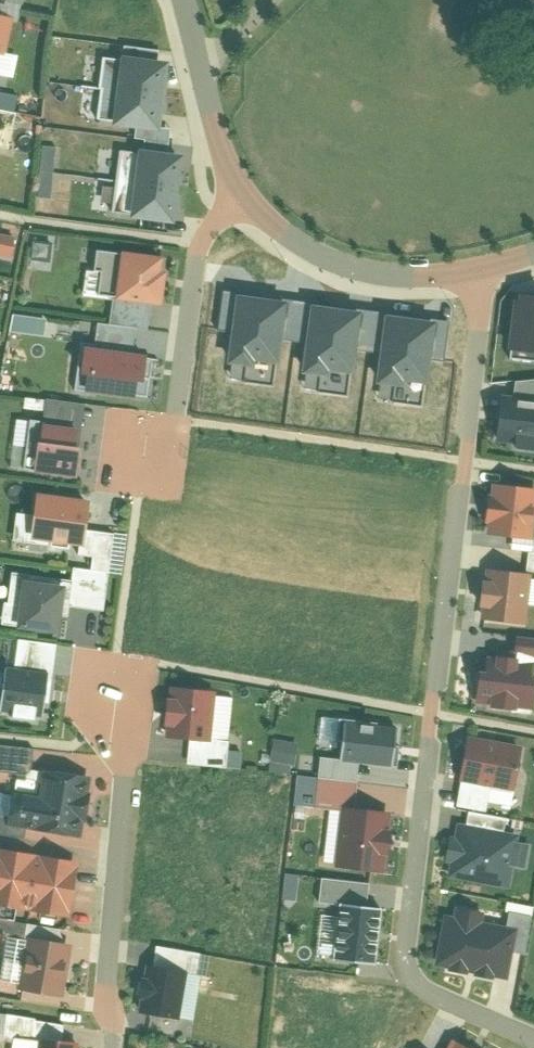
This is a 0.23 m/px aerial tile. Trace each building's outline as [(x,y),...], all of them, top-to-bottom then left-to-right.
[(0,3),(0,80),(13,6),(0,3)] [(177,58),(128,51),(119,122),(168,128),(177,58)] [(53,188),(54,146),(41,145),(39,188),(53,188)] [(172,224),(180,155),(133,149),(124,218),(172,224)] [(168,259),(126,254),(120,301),(162,306),(168,259)] [(526,288),(525,295),(521,295),(514,345),(533,348),(533,289),(526,288)] [(226,355),(270,363),(280,306),(236,298),(226,355)] [(305,312),(303,368),(346,369),(347,313),(305,312)] [(43,334),(44,317),(11,314),(9,332),(43,334)] [(376,314),(371,385),(390,386),(389,399),(422,401),(428,318),(376,314)] [(97,334),(90,381),(150,390),(157,343),(97,334)] [(506,391),(500,439),(533,443),(533,394),(506,391)] [(81,476),(89,424),(36,415),(28,468),(81,476)] [(531,484),(491,481),(489,530),(528,532),(531,484)] [(90,541),(96,497),(40,489),(33,533),(90,541)] [(493,565),(490,614),(532,617),(533,593),(533,568),(493,565)] [(68,584),(22,580),(18,631),(63,636),(68,584)] [(513,634),(510,657),(488,654),(486,669),(472,668),(468,703),(526,710),(532,658),(533,659),(533,637),(513,634)] [(50,714),(54,666),(6,662),(2,710),(50,714)] [(174,683),(170,735),(216,738),(220,686),(174,683)] [(341,743),(343,721),(324,719),(322,741),(341,743)] [(341,743),(340,761),(396,766),(400,726),(343,721),(341,743)] [(533,748),(472,734),(463,775),(524,789),(533,748)] [(268,770),(292,773),(295,740),(272,738),(268,770)] [(10,823),(87,836),(97,773),(50,766),(46,791),(16,787),(10,823)] [(397,809),(347,803),(339,865),(389,872),(397,809)] [(453,876),(514,887),(525,831),(464,819),(461,833),(455,832),(450,861),(456,862),(453,876)] [(73,915),(83,859),(1,846),(0,850),(0,903),(73,915)] [(365,905),(367,881),(318,876),(316,901),(334,903),(333,915),(318,913),(314,956),(371,962),(377,906),(365,905)] [(493,909),(460,902),(457,914),(450,913),(440,964),(515,978),(526,925),(491,918),(493,909)] [(23,987),(69,995),(79,941),(33,933),(23,987)] [(143,1010),(185,1017),(194,969),(151,961),(143,1010)] [(36,1042),(63,1046),(65,1026),(3,1018),(0,1037),(9,1039),(36,1042)] [(449,1039),(445,1047),(467,1047),(449,1039)]
